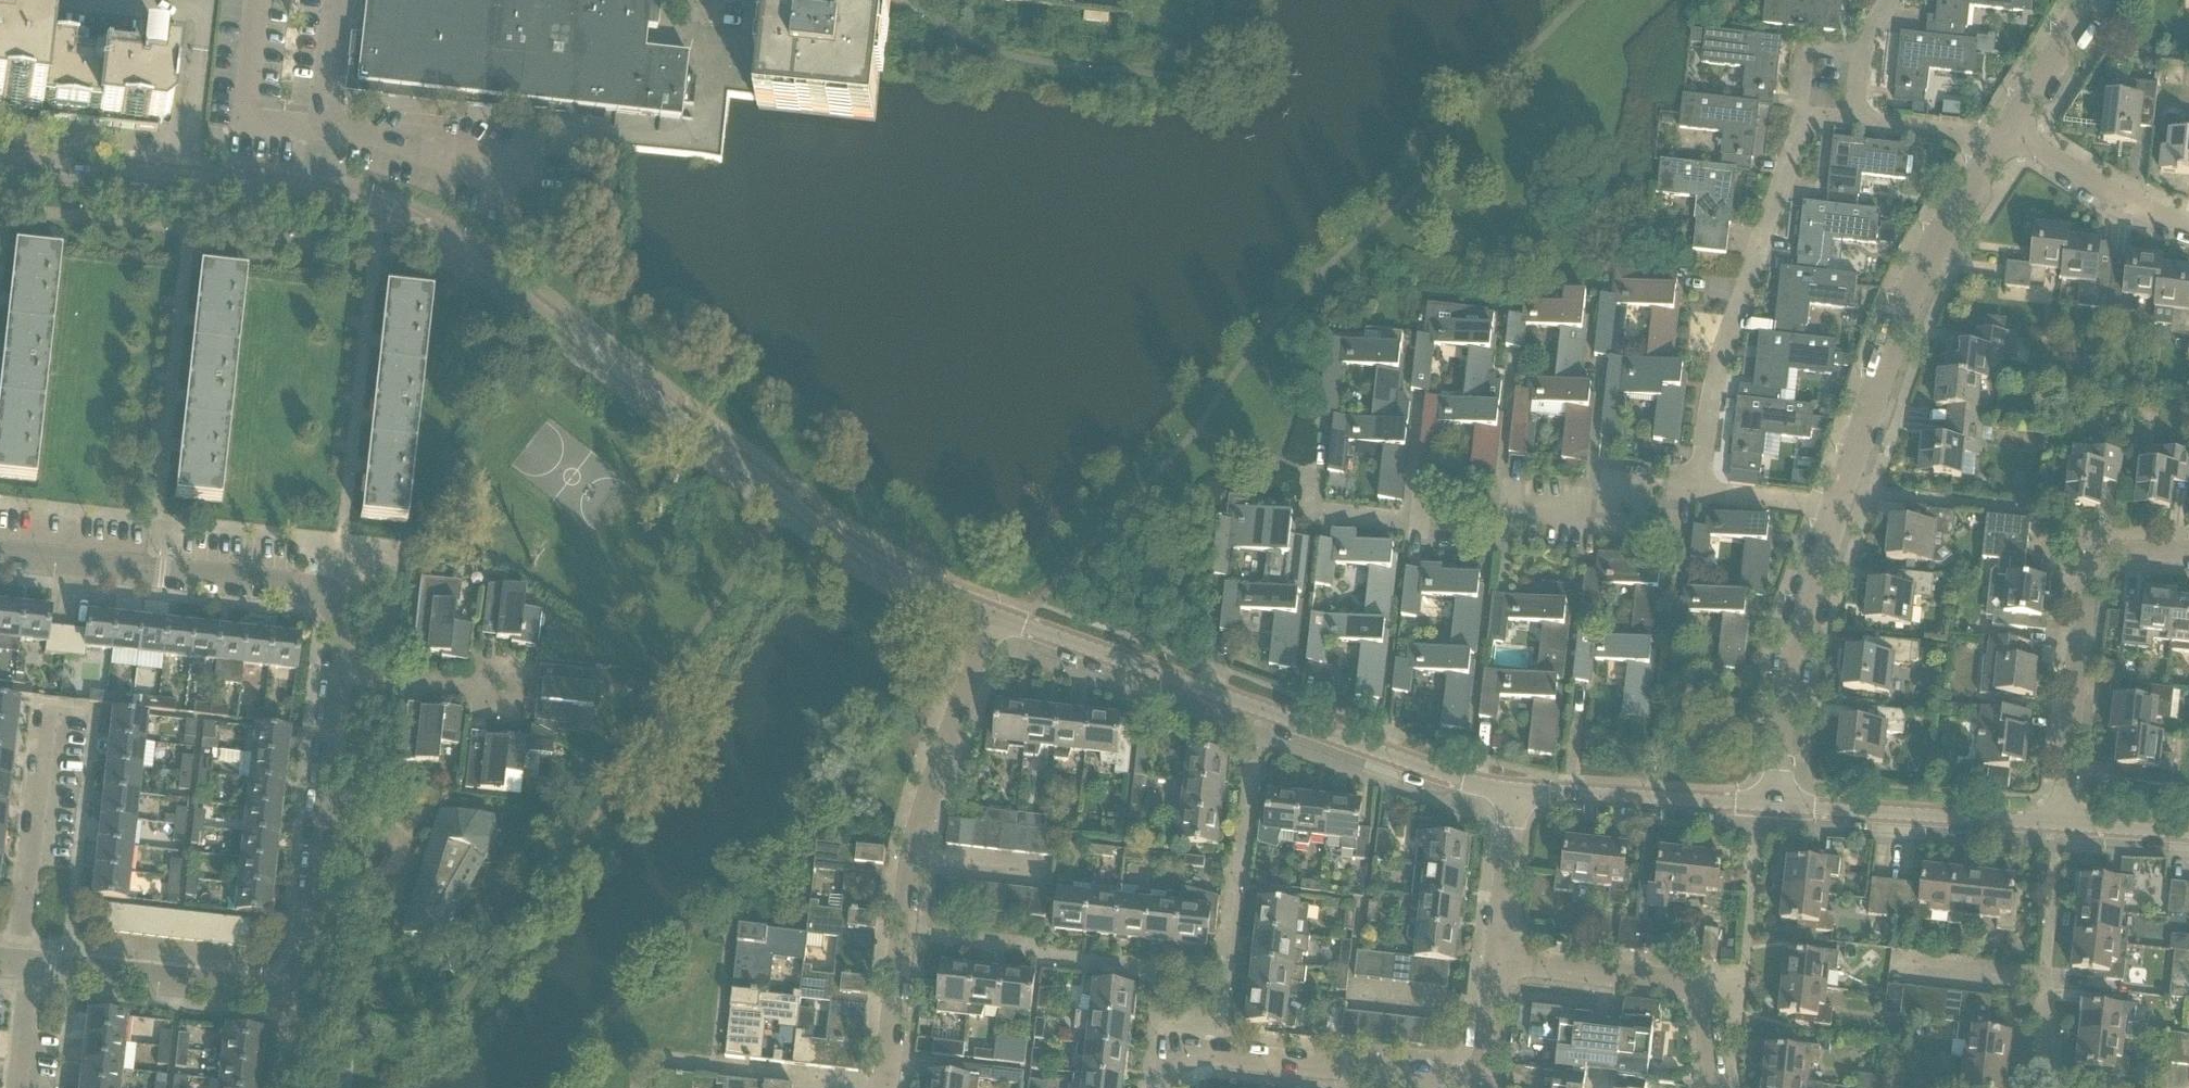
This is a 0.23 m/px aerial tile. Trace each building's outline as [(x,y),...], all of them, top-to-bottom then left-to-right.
[(2,106),(2,107),(5,108),(6,99),(26,102),(25,110),(28,110),(28,109),(39,110),(38,119),(157,132),(158,124),(161,124),(162,123),(170,117),(171,107),(173,107),(173,104),(172,104),(174,87),(175,87),(175,84),(174,84),(176,62),(162,60),(163,52),(132,49),(129,74),(73,68),(76,49),(23,43),(24,29),(10,28),(13,0),(0,0),(0,106),(2,106)] [(359,66),(357,83),(570,107),(681,119),(682,104),(693,106),(697,78),(686,77),(688,54),(645,50),(648,25),(659,26),(662,0),(366,0),(359,66)] [(760,95),(758,107),(874,120),(880,64),(888,4),(858,0),(771,0),(760,95)] [(996,11),(1191,33),(1195,4),(1200,5),(1201,0),(998,0),(996,11)] [(1763,24),(1839,32),(1843,0),(1765,0),(1763,24)] [(2013,11),(2022,12),(2022,10),(2024,0),(1939,0),(1937,19),(1928,18),(1926,37),(1964,41),(1966,27),(1964,27),(1967,6),(2013,11)] [(2022,10),(2031,11),(2033,0),(2024,0),(2022,10)] [(1692,30),(1690,44),(1701,45),(1702,31),(1692,30)] [(1745,89),(1743,103),(1759,105),(1772,107),(1774,93),(1775,93),(1781,39),(1706,31),(1703,63),(1749,68),(1747,89),(1745,89)] [(1936,38),(1926,37),(1902,34),(1896,88),(1897,88),(1895,102),(1925,105),(1927,91),(1925,91),(1927,70),(1973,75),(1974,73),(1975,59),(1977,42),(1964,41),(1936,38)] [(2145,60),(2143,68),(2151,73),(2158,70),(2158,67),(2157,65),(2156,64),(2153,56),(2145,60)] [(1975,59),(1974,73),(1982,74),(1984,60),(1975,59)] [(2104,142),(2136,145),(2139,128),(2152,129),(2158,85),(2131,82),(2129,99),(2109,97),(2104,142)] [(1723,154),(1721,168),(1736,170),(1750,172),(1752,159),(1753,159),(1759,105),(1743,103),(1684,97),(1680,128),(1727,134),(1725,154),(1723,154)] [(1662,116),(1661,124),(1672,125),(1673,117),(1662,116)] [(2161,171),(2188,175),(2188,120),(2166,118),(2165,134),(2171,135),(2170,148),(2169,151),(2164,150),(2161,171)] [(1829,194),(1827,206),(1858,210),(1859,197),(1857,197),(1860,174),(1906,180),(1906,175),(1912,175),(1914,158),(1908,157),(1910,147),(1834,139),(1828,194),(1829,194)] [(1736,170),(1721,168),(1662,162),(1658,194),(1705,199),(1703,220),(1697,219),(1693,250),(1726,254),(1729,224),(1731,224),(1736,170)] [(1799,258),(1798,271),(1827,274),(1829,260),(1827,260),(1830,238),(1876,244),(1880,212),(1858,210),(1827,206),(1804,204),(1798,258),(1799,258)] [(1881,224),(1879,244),(1893,246),(1895,226),(1881,224)] [(2059,282),(2063,282),(2068,237),(2069,231),(2035,227),(2031,266),(2007,263),(2005,287),(2027,289),(2028,284),(2042,286),(2044,271),(2060,273),(2059,282)] [(2068,237),(2063,282),(2078,284),(2076,299),(2091,301),(2090,310),(2104,311),(2107,311),(2111,282),(2113,266),(2112,266),(2111,274),(2097,272),(2101,244),(2084,242),(2084,239),(2068,237)] [(9,308),(7,323),(53,328),(61,258),(62,253),(16,248),(10,293),(15,294),(13,308),(9,308)] [(2111,282),(2107,311),(2135,315),(2136,300),(2152,302),(2153,302),(2157,302),(2161,266),(2162,259),(2128,256),(2127,268),(2125,284),(2111,282)] [(2155,325),(2169,326),(2171,327),(2171,328),(2180,329),(2179,338),(2188,340),(2188,271),(2177,270),(2178,268),(2161,266),(2157,302),(2156,311),(2155,322),(2155,325)] [(1601,296),(1595,356),(1599,357),(1608,358),(1610,358),(1614,321),(1616,305),(1628,307),(1653,309),(1648,362),(1670,365),(1676,310),(1675,310),(1677,287),(1678,280),(1678,276),(1678,275),(1619,268),(1618,281),(1616,296),(1601,295),(1601,296)] [(194,329),(192,344),(239,349),(247,278),(247,274),(201,269),(196,314),(200,315),(199,329),(194,329)] [(1777,323),(1776,336),(1805,340),(1807,326),(1805,326),(1807,304),(1854,310),(1854,307),(1856,287),(1857,278),(1827,274),(1798,271),(1782,269),(1776,323),(1777,323)] [(1856,287),(1854,307),(1861,307),(1863,288),(1856,287)] [(1561,329),(1555,381),(1579,384),(1585,330),(1582,330),(1586,294),(1527,288),(1523,317),(1510,315),(1506,347),(1521,348),(1524,325),(1561,329)] [(380,349),(378,366),(424,371),(433,295),(386,290),(381,335),(385,336),(384,350),(380,349)] [(1415,366),(1411,391),(1427,393),(1429,368),(1432,344),(1470,348),(1464,402),(1488,404),(1499,406),(1502,383),(1496,382),(1496,376),(1491,375),(1494,350),(1492,350),(1494,328),(1493,327),(1494,314),(1435,307),(1433,321),(1432,336),(1418,335),(1417,338),(1416,351),(1415,366)] [(0,387),(0,401),(45,406),(53,328),(7,323),(2,369),(6,370),(5,384),(0,383),(0,387)] [(1320,415),(1335,416),(1341,364),(1378,368),(1372,420),(1408,425),(1411,402),(1404,402),(1405,395),(1399,394),(1402,369),(1399,369),(1403,333),(1382,331),(1380,345),(1328,339),(1320,415)] [(1950,346),(1946,375),(1980,379),(1987,380),(1990,354),(2015,357),(2017,337),(2007,335),(1999,334),(1977,332),(1975,349),(1950,346)] [(1754,387),(1753,400),(1783,403),(1784,389),(1782,389),(1785,369),(1832,374),(1833,366),(1834,354),(1836,343),(1805,340),(1776,336),(1759,334),(1753,387),(1754,387)] [(186,404),(184,422),(230,427),(239,349),(192,344),(187,390),(192,391),(190,405),(186,404)] [(1834,354),(1833,366),(1849,368),(1850,356),(1834,354)] [(1610,358),(1601,437),(1615,439),(1620,397),(1620,395),(1641,397),(1658,399),(1658,401),(1653,440),(1676,442),(1683,388),(1680,388),(1683,366),(1670,365),(1648,362),(1623,359),(1610,358)] [(371,425),(369,443),(416,448),(424,371),(378,366),(373,411),(377,412),(375,426),(371,425)] [(1956,407),(1954,424),(1982,427),(1984,409),(1977,408),(1980,379),(1946,375),(1939,374),(1936,405),(1956,407)] [(1517,389),(1510,453),(1531,455),(1534,426),(1528,425),(1529,416),(1567,420),(1562,459),(1586,462),(1592,408),(1590,407),(1592,385),(1579,384),(1555,381),(1532,379),(1531,391),(1517,389)] [(1422,444),(1418,474),(1440,477),(1446,423),(1478,426),(1472,479),(1494,481),(1495,467),(1500,427),(1498,427),(1500,406),(1499,406),(1488,404),(1464,402),(1440,399),(1427,398),(1425,413),(1422,444)] [(1783,403),(1753,400),(1738,398),(1731,457),(1732,457),(1731,470),(1761,474),(1763,455),(1761,455),(1763,434),(1810,440),(1813,407),(1783,403)] [(36,482),(45,406),(0,401),(0,418),(1,419),(0,425),(0,478),(36,482)] [(1372,420),(1335,416),(1329,472),(1344,474),(1347,442),(1385,446),(1379,499),(1402,502),(1408,447),(1406,447),(1408,425),(1372,420)] [(1813,420),(1812,429),(1822,430),(1823,421),(1813,420)] [(180,453),(175,498),(221,503),(230,427),(184,422),(182,439),(186,439),(185,454),(180,453)] [(1982,427),(1954,424),(1948,424),(1946,441),(1923,439),(1919,472),(1961,477),(1963,454),(1979,455),(1982,427)] [(366,474),(361,519),(407,524),(416,448),(369,443),(367,460),(372,460),(370,475),(366,474)] [(2071,463),(2069,483),(2066,504),(2100,508),(2103,482),(2120,483),(2123,454),(2095,451),(2093,465),(2071,463)] [(2138,483),(2136,505),(2170,508),(2173,482),(2188,484),(2188,453),(2165,451),(2163,466),(2141,463),(2138,483)] [(1218,522),(1212,575),(1225,577),(1228,555),(1230,555),(1230,549),(1268,554),(1264,589),(1300,593),(1300,592),(1302,593),(1308,539),(1291,537),(1294,514),(1255,510),(1256,502),(1254,502),(1254,503),(1235,501),(1232,524),(1218,522)] [(1891,518),(1887,558),(1905,561),(1907,561),(1906,572),(1906,573),(1915,574),(1916,562),(1932,564),(1935,534),(1953,536),(1953,535),(1956,513),(1927,510),(1925,522),(1905,520),(1891,518)] [(1692,554),(1691,559),(1706,561),(1709,536),(1720,537),(1746,540),(1744,559),(1740,593),(1748,594),(1763,596),(1769,542),(1767,542),(1770,520),(1710,512),(1708,529),(1695,527),(1692,554)] [(2006,599),(2004,612),(1994,611),(1993,625),(2027,629),(2028,617),(2042,618),(2044,594),(2050,595),(2051,581),(2024,578),(2030,522),(1987,517),(1983,558),(2000,561),(1999,569),(1996,569),(1993,571),(1991,588),(1999,598),(2006,599)] [(1371,568),(1365,621),(1386,624),(1388,624),(1394,570),(1392,570),(1394,546),(1356,542),(1357,532),(1336,529),(1335,539),(1322,538),(1316,586),(1331,587),(1334,564),(1371,568)] [(1610,623),(1609,638),(1652,643),(1655,643),(1661,588),(1659,588),(1661,566),(1622,561),(1623,554),(1602,552),(1601,559),(1600,572),(1587,570),(1583,605),(1597,606),(1600,583),(1637,588),(1633,621),(1615,619),(1615,623),(1610,623)] [(1457,599),(1451,652),(1473,654),(1475,655),(1481,600),(1479,600),(1481,577),(1442,572),(1443,566),(1422,564),(1421,570),(1407,569),(1402,616),(1417,618),(1420,594),(1457,599)] [(1868,600),(1866,621),(1911,627),(1914,597),(1931,599),(1934,576),(1930,575),(1915,574),(1906,573),(1904,586),(1870,582),(1870,586),(1862,585),(1862,587),(1863,587),(1862,600),(1868,600)] [(415,630),(429,632),(427,653),(449,655),(448,660),(468,662),(472,625),(453,623),(456,603),(458,586),(422,582),(422,578),(421,578),(415,630)] [(499,617),(497,635),(496,639),(519,641),(518,645),(537,648),(540,627),(544,627),(545,617),(541,617),(541,611),(523,609),(525,589),(488,585),(484,615),(499,617)] [(1300,593),(1264,589),(1226,585),(1221,631),(1236,632),(1238,609),(1276,613),(1270,666),(1294,669),(1300,614),(1298,614),(1300,593)] [(1544,624),(1538,677),(1559,679),(1561,680),(1567,625),(1565,625),(1569,589),(1543,586),(1542,600),(1494,594),(1489,641),(1504,643),(1506,619),(1544,624)] [(1748,594),(1740,593),(1688,587),(1687,599),(1673,598),(1667,648),(1682,650),(1687,611),(1724,615),(1718,668),(1741,671),(1747,616),(1745,616),(1748,594)] [(2126,605),(2122,646),(2143,649),(2153,650),(2154,641),(2169,643),(2169,642),(2170,635),(2175,601),(2176,594),(2147,591),(2145,607),(2126,605)] [(2168,651),(2188,653),(2188,602),(2175,601),(2170,635),(2169,642),(2169,643),(2168,651)] [(20,642),(24,608),(0,605),(0,640),(20,642)] [(20,642),(46,645),(48,625),(50,610),(24,608),(20,642)] [(86,648),(111,651),(115,618),(88,615),(86,630),(86,648)] [(1386,624),(1365,621),(1313,615),(1308,661),(1323,663),(1325,639),(1363,644),(1357,697),(1380,700),(1386,645),(1384,645),(1386,624)] [(111,651),(137,653),(141,621),(115,618),(111,651)] [(137,653),(164,656),(167,624),(141,621),(137,653)] [(164,656),(190,659),(193,627),(167,624),(164,656)] [(46,645),(45,653),(58,655),(61,627),(48,625),(46,645)] [(61,627),(58,655),(72,656),(75,628),(61,627)] [(190,659),(216,662),(220,630),(193,627),(190,659)] [(75,628),(72,656),(85,658),(86,648),(86,630),(75,628)] [(214,680),(214,683),(240,686),(240,683),(242,665),(246,632),(220,630),(216,662),(214,680)] [(246,632),(242,665),(268,668),(272,635),(246,632)] [(1652,643),(1609,638),(1579,634),(1574,681),(1588,682),(1591,659),(1629,663),(1623,716),(1646,719),(1652,664),(1650,664),(1652,643)] [(299,638),(272,635),(268,668),(295,671),(299,638)] [(2022,642),(2001,639),(1991,638),(1986,678),(1997,679),(1995,692),(2033,696),(2037,663),(2020,661),(2022,642)] [(1849,649),(1844,689),(1866,691),(1889,694),(1893,664),(1910,666),(1910,662),(1915,663),(1918,660),(1920,644),(1913,643),(1906,643),(1884,640),(1883,653),(1862,651),(1849,649)] [(1473,654),(1451,652),(1413,648),(1411,663),(1397,661),(1394,692),(1409,694),(1411,671),(1449,675),(1443,727),(1467,730),(1473,676),(1471,676),(1473,654)] [(631,658),(622,670),(632,678),(641,665),(631,658)] [(2109,662),(2107,678),(2121,680),(2124,664),(2109,662)] [(536,702),(534,721),(539,722),(538,728),(557,738),(558,724),(570,726),(572,707),(593,710),(597,672),(560,668),(558,682),(543,681),(541,703),(536,702)] [(1559,679),(1538,677),(1485,671),(1480,717),(1495,719),(1497,696),(1535,700),(1529,753),(1552,756),(1558,702),(1556,701),(1559,679)] [(14,695),(15,683),(0,682),(0,693),(14,695)] [(15,683),(14,695),(31,697),(33,685),(15,683)] [(2112,731),(2118,732),(2153,735),(2155,718),(2170,720),(2174,690),(2137,685),(2136,701),(2116,698),(2112,731)] [(89,703),(105,705),(106,693),(91,692),(89,703)] [(106,693),(105,705),(123,706),(124,695),(106,693)] [(141,708),(158,710),(159,699),(143,697),(141,708)] [(159,699),(158,710),(175,712),(176,700),(159,699)] [(15,728),(18,702),(0,700),(0,727),(15,728)] [(194,714),(210,716),(211,705),(195,703),(194,714)] [(1011,745),(1025,747),(1030,707),(1029,707),(1029,708),(1001,705),(1001,704),(1000,704),(998,715),(991,714),(986,752),(1008,754),(1011,745)] [(211,705),(210,716),(227,718),(228,707),(211,705)] [(418,730),(404,728),(400,760),(438,764),(440,743),(458,745),(462,709),(443,707),(443,712),(420,709),(418,730)] [(1042,749),(1055,750),(1060,711),(1059,711),(1059,712),(1032,709),(1032,707),(1030,707),(1025,747),(1024,756),(1038,758),(1042,749)] [(1962,762),(1962,764),(2010,769),(2010,764),(2025,765),(2030,730),(2031,713),(2025,712),(2022,712),(2004,710),(2003,710),(1982,707),(1981,719),(1991,720),(1989,738),(1985,737),(1986,735),(1979,735),(1976,764),(1962,762)] [(246,720),(262,722),(264,711),(247,709),(246,720)] [(1838,758),(1883,763),(1887,733),(1904,735),(1906,712),(1878,709),(1877,722),(1843,718),(1838,758)] [(264,711),(262,722),(279,724),(281,713),(264,711)] [(1072,752),(1086,754),(1091,714),(1089,714),(1089,715),(1062,712),(1062,711),(1060,711),(1055,750),(1054,760),(1069,761),(1072,752)] [(111,738),(111,739),(145,743),(148,716),(113,712),(113,713),(115,714),(112,738),(111,738)] [(1091,714),(1086,754),(1100,755),(1102,765),(1116,767),(1115,774),(1128,776),(1132,745),(1119,743),(1122,718),(1119,718),(1119,719),(1092,716),(1092,714),(1091,714)] [(185,719),(183,737),(194,738),(196,721),(185,719)] [(203,722),(201,739),(212,741),(214,723),(203,722)] [(481,774),(467,772),(465,789),(503,793),(505,773),(523,774),(524,769),(528,770),(529,760),(525,759),(530,752),(552,755),(554,738),(531,726),(530,739),(508,736),(508,740),(485,738),(481,774)] [(12,754),(15,728),(0,727),(0,753),(12,754)] [(254,729),(251,756),(285,759),(288,733),(254,729)] [(2153,735),(2118,732),(2116,749),(2118,749),(2116,765),(2137,768),(2135,783),(2171,787),(2175,756),(2160,754),(2162,736),(2153,735)] [(1493,738),(1492,750),(1504,751),(1505,739),(1493,738)] [(108,764),(108,765),(142,769),(145,743),(111,739),(112,739),(109,764),(108,764)] [(1151,747),(1138,745),(1134,777),(1148,778),(1151,747)] [(1187,768),(1186,782),(1226,786),(1226,785),(1225,784),(1228,757),(1229,757),(1229,756),(1192,751),(1180,749),(1178,764),(1187,768)] [(9,780),(12,754),(0,753),(0,779),(9,780)] [(241,754),(238,779),(248,781),(248,782),(282,785),(285,759),(251,756),(241,754)] [(182,756),(180,773),(190,774),(192,757),(182,756)] [(199,758),(197,776),(207,777),(209,759),(199,758)] [(105,790),(105,791),(139,795),(142,769),(108,765),(109,766),(107,791),(105,790)] [(1986,787),(1986,788),(2008,790),(2009,778),(2010,773),(2010,772),(1988,770),(1986,786),(1986,787)] [(190,774),(180,773),(178,789),(188,790),(190,774)] [(411,773),(410,785),(426,787),(427,775),(411,773)] [(207,777),(197,776),(195,792),(206,793),(207,777)] [(6,806),(9,780),(0,779),(0,806),(6,806)] [(1176,781),(1173,811),(1223,816),(1223,815),(1221,815),(1225,788),(1226,788),(1226,786),(1186,782),(1176,781)] [(248,782),(245,808),(279,811),(282,785),(248,782)] [(1133,787),(1131,807),(1141,808),(1141,807),(1143,788),(1134,787),(1133,787)] [(2137,788),(2136,800),(2148,801),(2149,790),(2137,788)] [(102,816),(102,817),(136,821),(139,795),(105,791),(106,792),(103,817),(102,816)] [(1295,837),(1296,838),(1302,796),(1300,796),(1300,797),(1272,794),(1272,793),(1271,793),(1268,815),(1262,814),(1258,843),(1262,843),(1278,847),(1284,835),(1296,836),(1295,837)] [(1313,838),(1327,839),(1332,799),(1331,799),(1330,801),(1303,797),(1303,796),(1302,796),(1296,838),(1296,845),(1309,847),(1313,838)] [(1332,799),(1327,839),(1341,841),(1342,850),(1357,852),(1356,859),(1368,860),(1372,830),(1359,829),(1362,803),(1361,803),(1361,804),(1333,801),(1333,800),(1332,799)] [(175,808),(173,825),(184,826),(186,809),(175,808)] [(245,808),(242,834),(277,837),(279,811),(245,808)] [(193,810),(191,828),(202,829),(203,811),(193,810)] [(1005,825),(1018,827),(1018,820),(1019,815),(987,811),(986,823),(991,824),(1005,825)] [(1223,816),(1173,811),(1171,828),(1170,842),(1182,844),(1182,843),(1220,847),(1220,846),(1218,845),(1221,818),(1223,818),(1223,816)] [(405,934),(441,938),(482,867),(488,867),(506,836),(501,833),(497,840),(494,818),(439,813),(430,840),(433,840),(411,912),(409,911),(402,931),(405,934)] [(1034,828),(1045,830),(1047,817),(1019,815),(1018,820),(1018,827),(1019,827),(1031,828),(1033,828),(1034,828)] [(99,842),(99,843),(133,847),(136,821),(102,817),(102,818),(103,818),(100,843),(99,842)] [(1128,837),(1127,845),(1137,845),(1138,838),(1139,819),(1131,818),(1129,818),(1128,837)] [(961,847),(964,821),(950,820),(948,846),(961,847)] [(975,849),(978,823),(964,821),(961,847),(975,849)] [(1108,822),(1106,840),(1118,841),(1120,824),(1108,822)] [(989,850),(991,824),(986,823),(978,823),(975,849),(989,850)] [(989,850),(1002,851),(1005,825),(991,824),(989,850)] [(184,826),(173,825),(172,842),(182,843),(184,826)] [(1002,851),(1016,853),(1019,827),(1018,827),(1005,825),(1002,851)] [(1030,854),(1033,828),(1031,828),(1019,827),(1016,853),(1030,854)] [(1469,841),(1456,839),(1457,831),(1421,827),(1417,866),(1466,871),(1466,869),(1465,869),(1468,842),(1469,843),(1469,841)] [(202,829),(191,828),(189,844),(200,846),(202,829)] [(1044,856),(1046,830),(1034,828),(1033,828),(1030,854),(1044,856)] [(1057,857),(1060,831),(1046,830),(1044,856),(1057,857)] [(1375,862),(1388,863),(1392,832),(1378,831),(1375,862)] [(242,834),(239,860),(274,863),(277,837),(242,834)] [(1575,884),(1593,886),(1597,843),(1567,840),(1566,854),(1559,853),(1555,891),(1574,893),(1575,884)] [(96,869),(130,873),(133,847),(99,843),(99,844),(100,844),(98,869),(96,869)] [(1597,843),(1593,886),(1611,888),(1609,905),(1628,907),(1632,861),(1626,860),(1628,846),(1597,843)] [(814,871),(814,872),(846,875),(841,913),(879,917),(887,851),(849,847),(821,844),(817,844),(814,871)] [(1084,846),(1083,855),(1094,857),(1095,847),(1084,846)] [(1095,847),(1094,857),(1113,859),(1114,849),(1095,847)] [(1125,850),(1124,860),(1143,862),(1144,853),(1125,850)] [(1639,884),(1637,900),(1649,901),(1668,903),(1686,905),(1687,897),(1692,853),(1662,850),(1660,864),(1654,863),(1651,885),(1639,884)] [(1692,853),(1687,897),(1705,899),(1704,907),(1723,909),(1727,871),(1720,870),(1722,857),(1692,853)] [(1789,860),(1785,890),(1829,895),(1831,877),(1839,877),(1842,859),(1806,855),(1789,853),(1789,860)] [(1155,854),(1154,863),(1174,866),(1175,856),(1155,854)] [(1186,857),(1184,867),(1204,869),(1205,860),(1186,857)] [(239,860),(237,886),(271,889),(274,863),(239,860)] [(170,861),(168,878),(178,879),(180,862),(170,861)] [(187,862),(185,880),(196,881),(198,863),(187,862)] [(1413,896),(1463,902),(1463,900),(1461,900),(1464,872),(1466,873),(1466,871),(1417,866),(1413,896)] [(1932,913),(1949,915),(1954,872),(1924,868),(1922,888),(1900,885),(1896,918),(1931,921),(1932,913)] [(130,873),(96,869),(96,870),(98,870),(95,895),(93,895),(93,896),(127,900),(130,873)] [(1965,917),(1980,918),(1985,875),(1954,872),(1949,915),(1948,923),(1964,925),(1965,917)] [(1373,873),(1371,892),(1381,893),(1381,892),(1383,874),(1374,873),(1373,873)] [(2083,879),(2079,908),(2123,912),(2124,896),(2133,897),(2135,878),(2100,874),(2099,880),(2083,879)] [(1985,875),(1980,918),(1998,920),(1997,929),(2016,931),(2020,896),(2013,895),(2015,879),(1985,875)] [(178,879),(168,878),(167,894),(177,895),(178,879)] [(1271,878),(1270,887),(1290,890),(1291,880),(1271,878)] [(196,881),(185,880),(184,897),(194,898),(196,881)] [(941,906),(954,908),(957,882),(944,880),(941,906)] [(1302,881),(1301,891),(1320,893),(1321,883),(1302,881)] [(954,908),(967,909),(970,883),(957,882),(954,908)] [(1869,914),(1881,916),(1885,883),(1872,882),(1869,914)] [(967,909),(980,910),(983,884),(970,883),(967,909)] [(1085,935),(1087,935),(1091,896),(1076,895),(1074,885),(1060,883),(1059,895),(1060,895),(1056,932),(1058,932),(1058,930),(1085,933),(1085,935)] [(1881,916),(1896,918),(1900,885),(1885,883),(1881,916)] [(2172,883),(2168,913),(2183,915),(2187,884),(2172,883)] [(980,910),(993,912),(996,886),(983,884),(980,910)] [(271,889),(237,886),(234,912),(268,916),(271,889)] [(993,912),(1006,913),(1009,887),(996,886),(993,912)] [(1006,913),(1019,915),(1022,889),(1009,887),(1006,913)] [(1116,938),(1117,938),(1122,890),(1092,887),(1091,896),(1087,935),(1088,935),(1088,933),(1116,936),(1116,938)] [(1122,890),(1117,938),(1118,938),(1119,937),(1146,939),(1146,941),(1147,942),(1153,893),(1137,891),(1138,889),(1122,888),(1122,890)] [(1182,896),(1177,945),(1179,945),(1179,943),(1207,946),(1207,948),(1208,948),(1210,936),(1215,937),(1214,940),(1216,940),(1217,934),(1215,934),(1219,898),(1183,888),(1182,896)] [(1019,915),(1033,916),(1035,890),(1022,889),(1019,915)] [(1035,890),(1033,916),(1046,917),(1048,891),(1035,890)] [(1829,895),(1785,890),(1782,920),(1798,922),(1798,928),(1833,932),(1835,913),(1827,912),(1829,895)] [(1176,945),(1177,945),(1182,896),(1153,893),(1147,942),(1149,942),(1149,940),(1176,943),(1176,945)] [(167,894),(166,904),(177,905),(178,895),(177,895),(167,894)] [(1420,928),(1459,932),(1459,931),(1458,930),(1461,903),(1462,903),(1463,902),(1413,896),(1412,910),(1421,914),(1420,928)] [(1258,930),(1257,931),(1297,936),(1298,922),(1307,921),(1309,906),(1261,900),(1261,903),(1262,903),(1259,930),(1258,930)] [(1369,903),(1367,922),(1377,923),(1379,904),(1371,903),(1369,903)] [(105,933),(118,934),(121,906),(108,905),(105,933)] [(118,934),(131,935),(134,908),(121,906),(118,934)] [(131,935),(144,937),(147,909),(134,908),(131,935)] [(2079,908),(2076,937),(2119,942),(2119,945),(2127,946),(2129,930),(2121,929),(2123,912),(2079,908)] [(144,937),(157,938),(160,910),(147,909),(144,937)] [(807,934),(807,936),(838,939),(834,977),(872,981),(879,917),(841,913),(821,910),(818,910),(810,909),(807,934)] [(157,938),(170,940),(173,912),(160,910),(157,938)] [(1345,911),(1343,931),(1353,932),(1355,912),(1345,911)] [(170,940),(183,941),(186,913),(173,912),(170,940)] [(183,941),(196,943),(200,915),(186,913),(183,941)] [(196,943),(210,944),(213,916),(200,915),(196,943)] [(210,944),(223,946),(226,918),(213,916),(210,944)] [(223,946),(236,947),(239,919),(226,918),(223,946)] [(1619,951),(1633,953),(1637,920),(1622,918),(1619,951)] [(239,919),(236,947),(249,949),(252,921),(239,919)] [(1637,920),(1633,953),(1648,954),(1678,957),(1679,954),(1680,944),(1657,941),(1649,940),(1651,922),(1637,920)] [(734,991),(734,992),(770,996),(774,958),(804,962),(807,936),(807,934),(767,930),(748,927),(741,927),(741,928),(738,952),(734,991)] [(1438,961),(1451,962),(1456,963),(1456,961),(1455,961),(1458,933),(1459,934),(1459,932),(1420,928),(1410,927),(1408,940),(1418,944),(1416,958),(1424,959),(1438,961)] [(1554,943),(1586,947),(1588,932),(1556,928),(1554,943)] [(1705,929),(1701,961),(1716,962),(1719,931),(1705,929)] [(1254,960),(1254,962),(1302,967),(1303,956),(1307,956),(1309,937),(1297,936),(1257,931),(1257,933),(1259,933),(1256,960),(1254,960)] [(2076,937),(2073,969),(2088,971),(2088,978),(2123,982),(2127,946),(2119,945),(2119,942),(2076,937)] [(1341,962),(1351,963),(1353,943),(1343,942),(1341,962)] [(1787,953),(1784,984),(1827,989),(1829,971),(1837,972),(1839,953),(1804,949),(1804,955),(1787,953)] [(1720,961),(1720,962),(1736,964),(1736,963),(1736,962),(1737,953),(1722,951),(1720,961)] [(2173,966),(2188,968),(2188,953),(2175,951),(2173,966)] [(1355,977),(1369,979),(1371,953),(1358,952),(1355,977)] [(1369,979),(1382,980),(1385,955),(1371,953),(1369,979)] [(1382,980),(1395,982),(1398,956),(1385,955),(1382,980)] [(1395,982),(1408,983),(1411,958),(1398,956),(1395,982)] [(1408,983),(1421,985),(1424,959),(1416,958),(1411,958),(1408,983)] [(1421,985),(1435,986),(1438,961),(1424,959),(1421,985)] [(1438,961),(1435,986),(1448,988),(1451,962),(1438,961)] [(1251,990),(1251,992),(1290,997),(1298,998),(1300,985),(1304,986),(1306,968),(1303,967),(1302,967),(1254,962),(1254,963),(1255,963),(1252,990),(1251,990)] [(939,1002),(938,1014),(969,1017),(974,968),(973,968),(973,969),(945,966),(945,965),(944,965),(940,1002),(939,1002)] [(2171,983),(2188,985),(2188,968),(2173,966),(2171,983)] [(974,968),(969,1017),(982,1019),(985,1008),(1000,1010),(1005,972),(1003,971),(1003,973),(976,970),(976,968),(974,968)] [(1337,991),(1347,992),(1349,972),(1339,971),(1337,991)] [(1000,1010),(998,1021),(1012,1022),(1015,1012),(1032,1013),(1033,997),(1036,975),(1034,975),(1034,976),(1006,973),(1006,972),(1005,972),(1000,1010)] [(837,1045),(851,1046),(864,1048),(872,981),(834,977),(803,974),(800,999),(799,1002),(831,1006),(827,1043),(837,1045)] [(1091,1015),(1132,1019),(1132,1018),(1134,1019),(1138,988),(1085,982),(1084,997),(1093,1001),(1091,1015)] [(2171,983),(2169,998),(2188,1001),(2188,985),(2171,983)] [(1827,989),(1784,984),(1780,1014),(1797,1016),(1796,1022),(1831,1026),(1833,1007),(1825,1006),(1827,989)] [(1885,1014),(1900,1016),(1903,987),(1888,985),(1885,1014)] [(1900,1016),(1915,1018),(1918,989),(1903,987),(1900,1016)] [(1918,989),(1915,1018),(1929,1019),(1933,990),(1918,989)] [(1038,1009),(1048,1010),(1050,991),(1040,990),(1038,1009)] [(1929,1019),(1944,1021),(1948,992),(1933,990),(1929,1019)] [(727,1058),(762,1062),(766,1024),(778,1025),(778,1030),(796,1032),(799,1002),(800,999),(792,998),(770,996),(734,992),(727,1058)] [(1247,1021),(1247,1023),(1284,1027),(1295,1029),(1297,1015),(1288,1012),(1288,1011),(1290,997),(1251,992),(1250,994),(1252,994),(1249,1021),(1247,1021)] [(1944,1021),(1959,1023),(1962,994),(1948,992),(1944,1021)] [(1959,1023),(1960,1023),(1974,1024),(1977,995),(1962,994),(1959,1023)] [(1974,1024),(1989,1026),(1990,1019),(1992,997),(1977,995),(1974,1024)] [(1607,1020),(1601,1073),(1617,1075),(1616,1076),(1647,1080),(1654,1022),(1658,1022),(1660,1004),(1625,1000),(1625,1004),(1624,1010),(1623,1017),(1623,1018),(1622,1022),(1607,1020)] [(2084,1005),(2081,1035),(2125,1040),(2125,1041),(2145,1043),(2147,1024),(2135,1023),(2137,1004),(2123,1003),(2101,1000),(2101,1007),(2084,1005)] [(1586,1075),(1586,1071),(1601,1073),(1607,1020),(1592,1019),(1592,1014),(1533,1007),(1529,1038),(1558,1041),(1555,1071),(1586,1075)] [(1342,1037),(1356,1039),(1359,1013),(1345,1012),(1342,1037)] [(1076,1013),(1074,1030),(1089,1032),(1088,1045),(1128,1049),(1129,1047),(1127,1047),(1130,1020),(1132,1020),(1132,1019),(1091,1015),(1082,1013),(1076,1013)] [(1356,1039),(1369,1040),(1372,1015),(1359,1013),(1356,1039)] [(88,1014),(85,1041),(123,1045),(126,1018),(88,1014)] [(1369,1040),(1382,1042),(1385,1016),(1372,1015),(1369,1040)] [(1382,1042),(1395,1043),(1398,1018),(1385,1016),(1382,1042)] [(1395,1043),(1408,1045),(1411,1019),(1398,1018),(1395,1043)] [(1408,1045),(1422,1046),(1424,1021),(1411,1019),(1408,1045)] [(1996,1020),(1990,1019),(1989,1026),(1974,1024),(1960,1023),(1958,1041),(1954,1041),(1952,1058),(1965,1060),(2009,1065),(2012,1034),(1995,1032),(1996,1020)] [(1037,1020),(1035,1039),(1044,1040),(1046,1021),(1037,1020)] [(1424,1021),(1422,1046),(1435,1048),(1438,1022),(1424,1021)] [(225,1029),(222,1056),(260,1060),(263,1033),(225,1029)] [(160,1031),(159,1049),(170,1050),(172,1033),(160,1031)] [(796,1032),(795,1039),(804,1040),(805,1033),(796,1032)] [(178,1033),(176,1051),(188,1052),(190,1034),(178,1033)] [(2163,1064),(2176,1065),(2179,1035),(2166,1034),(2163,1064)] [(2125,1040),(2081,1035),(2078,1066),(2094,1067),(2093,1074),(2129,1078),(2131,1059),(2123,1058),(2125,1040)] [(2176,1065),(2188,1067),(2188,1036),(2179,1035),(2176,1065)] [(795,1039),(792,1065),(806,1066),(809,1041),(804,1040),(795,1039)] [(996,1053),(995,1063),(1025,1066),(1027,1042),(997,1039),(996,1053)] [(85,1041),(83,1067),(120,1071),(133,1072),(135,1046),(123,1045),(85,1041)] [(809,1041),(806,1066),(820,1068),(823,1043),(809,1041)] [(932,1055),(964,1059),(965,1044),(934,1041),(932,1055)] [(823,1043),(820,1068),(834,1070),(837,1045),(827,1043),(823,1043)] [(1768,1048),(1765,1078),(1808,1083),(1810,1065),(1818,1066),(1821,1047),(1785,1043),(1784,1050),(1768,1048)] [(1084,1075),(1125,1079),(1125,1078),(1124,1078),(1127,1050),(1128,1051),(1128,1049),(1088,1045),(1078,1044),(1077,1057),(1086,1061),(1084,1075)] [(837,1045),(834,1070),(848,1071),(851,1046),(837,1045)] [(851,1046),(848,1071),(862,1073),(864,1048),(851,1046)] [(170,1050),(159,1049),(157,1066),(168,1067),(170,1050)] [(1034,1050),(1031,1069),(1041,1070),(1043,1051),(1034,1050)] [(188,1052),(176,1051),(174,1067),(186,1069),(188,1052)] [(774,1052),(773,1063),(782,1064),(784,1053),(774,1052)] [(975,1052),(974,1061),(993,1063),(995,1063),(996,1053),(994,1053),(993,1053),(975,1052)] [(222,1056),(220,1082),(257,1086),(260,1060),(222,1056)] [(1965,1060),(1963,1078),(1954,1077),(1953,1087),(2006,1087),(2009,1065),(1965,1060)] [(80,1087),(119,1087),(120,1071),(83,1067),(80,1087)] [(994,1069),(992,1082),(1022,1085),(1024,1072),(994,1069)] [(1647,1080),(1647,1082),(1675,1085),(1676,1073),(1648,1070),(1647,1080)] [(1586,1075),(1555,1071),(1553,1087),(1584,1087),(1586,1075)] [(658,1087),(694,1087),(695,1076),(660,1072),(658,1087)] [(1069,1087),(1122,1087),(1123,1080),(1125,1081),(1125,1079),(1084,1075),(1075,1074),(1073,1087),(1069,1087)] [(980,1079),(953,1077),(932,1075),(931,1076),(933,1077),(932,1087),(979,1087),(980,1079)] [(1874,1077),(1859,1075),(1857,1087),(1872,1087),(1874,1077)] [(1615,1087),(1646,1087),(1647,1082),(1647,1080),(1616,1076),(1615,1087)] [(1888,1079),(1874,1077),(1872,1087),(1887,1087),(1888,1079)] [(1765,1078),(1763,1087),(1807,1087),(1808,1083),(1765,1078)] [(725,1079),(718,1079),(717,1087),(725,1087),(725,1079)] [(724,1087),(795,1087),(727,1080),(725,1079),(725,1087),(724,1087)] [(1887,1087),(1903,1087),(1904,1081),(1888,1079),(1887,1087)]
